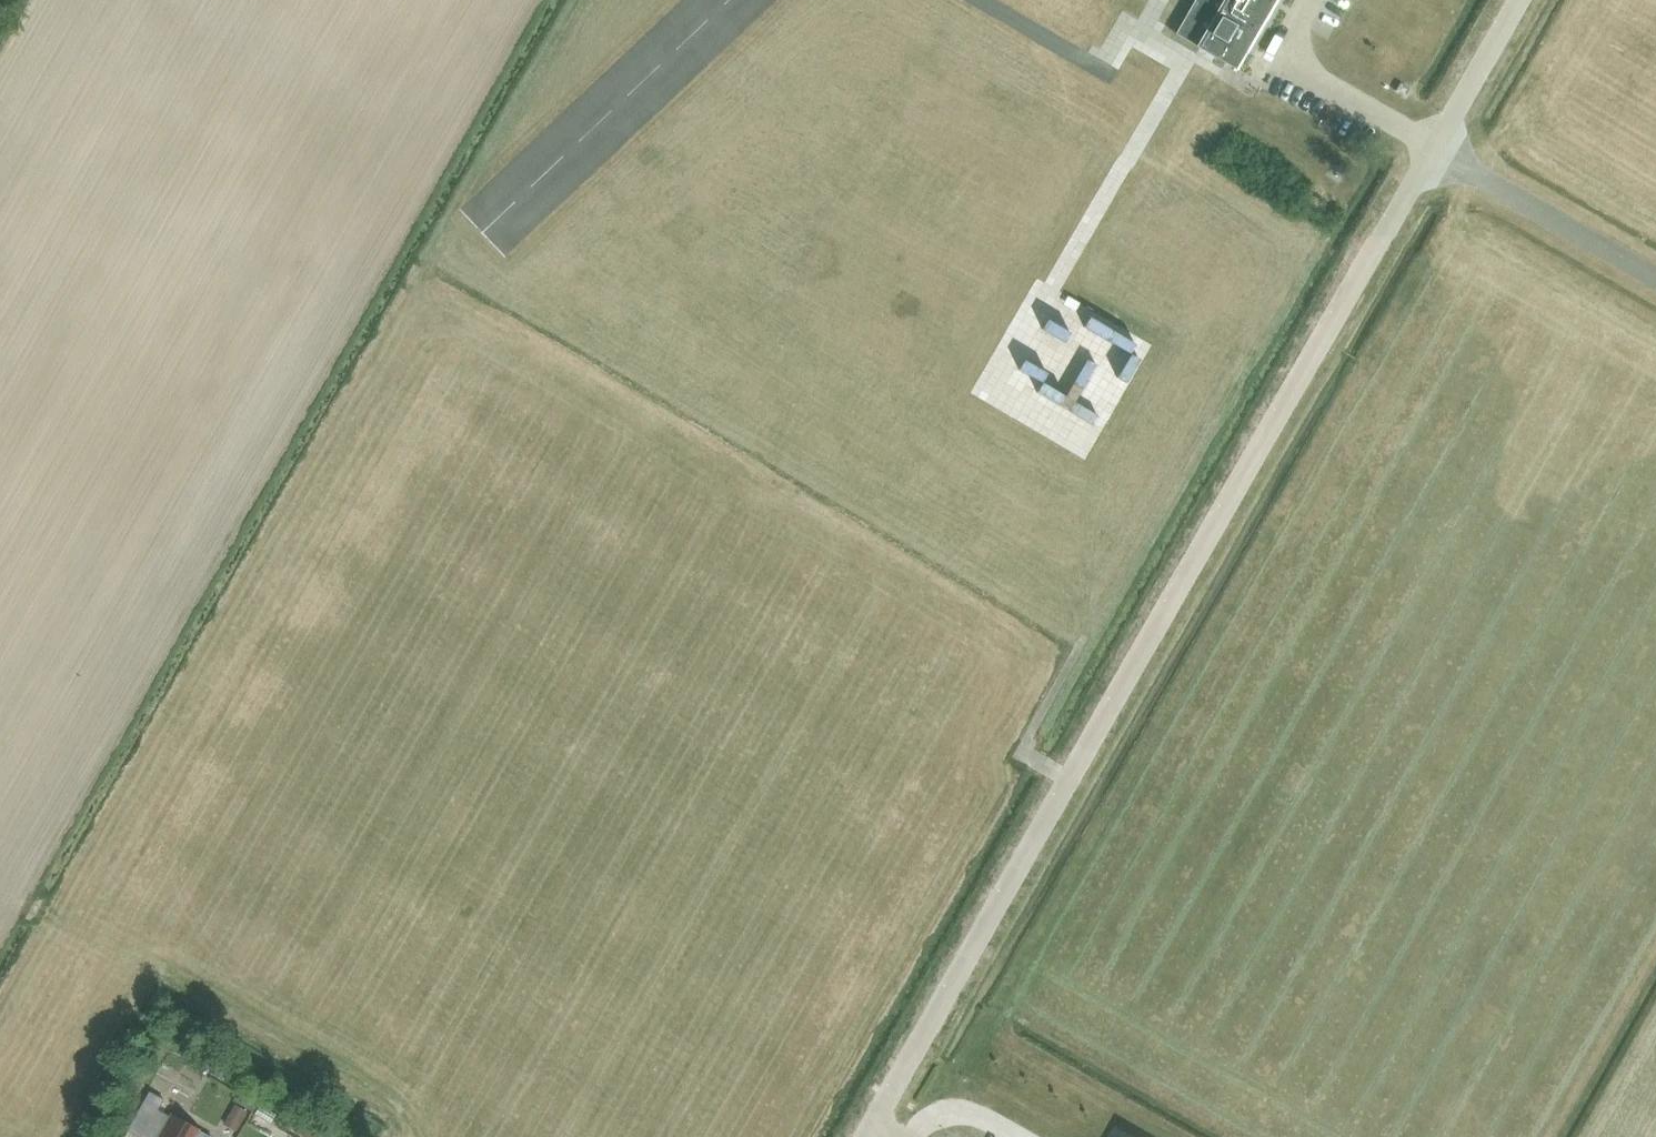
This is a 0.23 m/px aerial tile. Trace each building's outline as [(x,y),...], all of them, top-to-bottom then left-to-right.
[(1238,69),(1247,54),(1278,0),(1195,0),(1176,34),(1238,69)] [(144,1085),(123,1124),(142,1134),(163,1095),(144,1085)] [(235,1125),(246,1106),(231,1097),(220,1117),(235,1125)] [(198,1130),(172,1116),(159,1136),(194,1136),(198,1130)] [(292,1136),(316,1136),(282,1117),(276,1128),(292,1136)]
